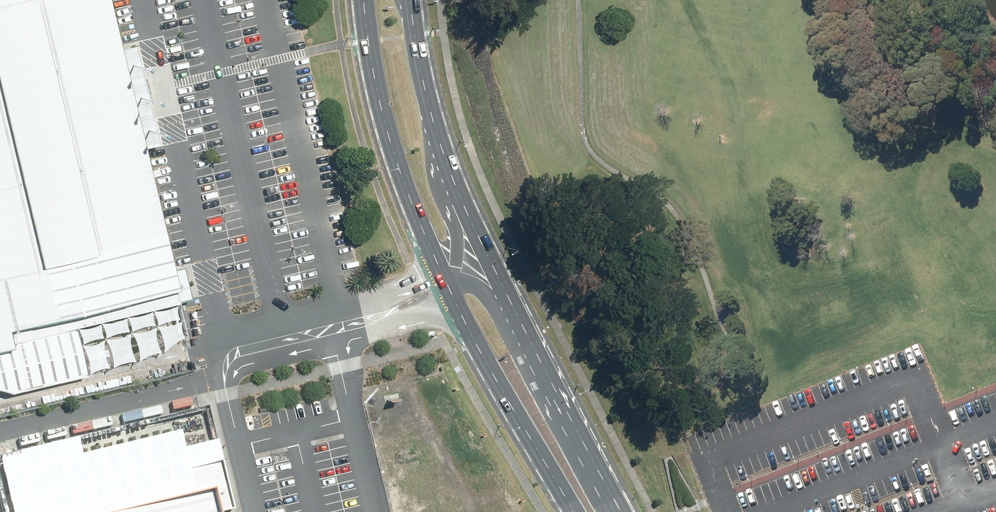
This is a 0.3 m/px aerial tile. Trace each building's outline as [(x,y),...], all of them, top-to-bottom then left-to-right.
[(175,302),(141,147),(158,141),(134,44),(118,47),(105,0),(0,0),(0,351),(5,350),(4,345),(175,302)] [(185,336),(175,302),(4,345),(5,350),(0,351),(0,390),(9,391),(157,352),(185,336)] [(230,511),(213,442),(181,450),(177,434),(74,459),(70,444),(0,461),(0,493),(5,511),(228,511),(230,511)]
